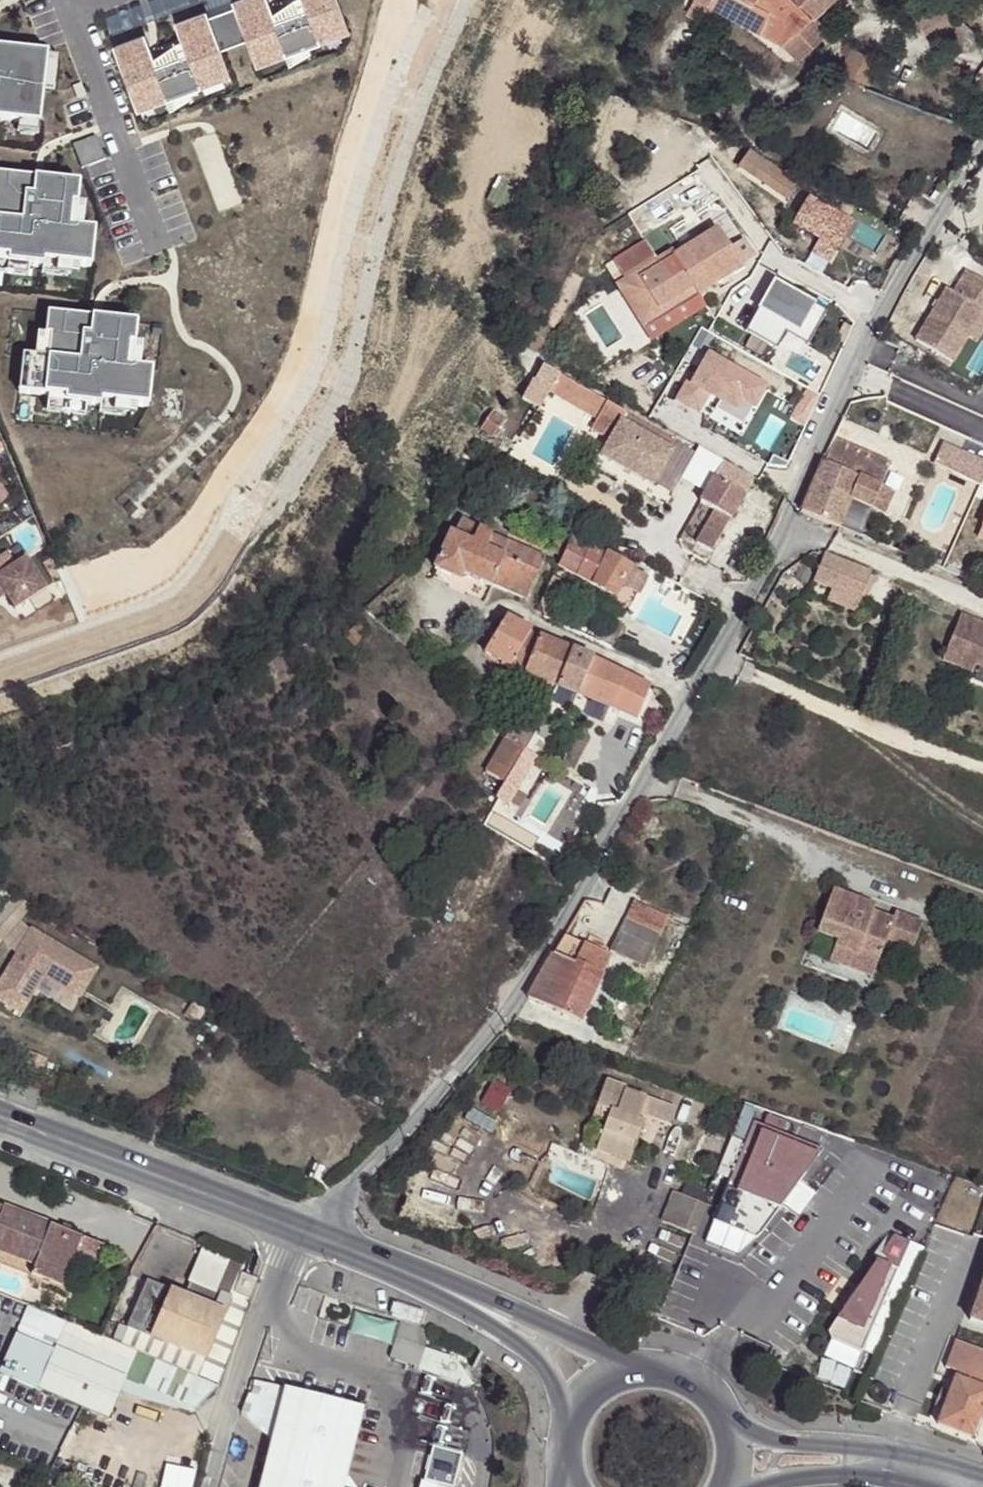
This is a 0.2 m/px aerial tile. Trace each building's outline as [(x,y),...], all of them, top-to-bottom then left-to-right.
[(109,49),(130,102),(158,91),(162,101),(162,102),(197,88),(196,87),(192,78),(220,67),(224,76),(252,65),(248,56),(276,44),(280,54),(281,55),(315,41),(310,31),(338,20),(331,0),(297,0),(300,8),(268,21),(260,0),(233,0),(227,2),(230,8),(202,19),(199,13),(170,25),(182,55),(150,68),(138,37),(109,49)] [(265,13),(268,21),(300,8),(297,0),(276,0),(269,3),(272,10),(265,13)] [(724,9),(708,0),(695,0),(687,13),(713,28),(724,9)] [(760,30),(771,10),(759,1),(759,0),(708,0),(724,9),(760,30)] [(798,0),(759,0),(759,1),(771,10),(760,30),(783,43),(811,17),(813,15),(798,0)] [(813,15),(827,1),(828,0),(798,0),(813,15)] [(954,22),(932,2),(914,23),(936,42),(954,22)] [(811,17),(783,43),(798,58),(826,32),(811,17)] [(338,20),(310,31),(314,40),(342,29),(338,20)] [(147,60),(150,68),(182,55),(176,40),(150,50),(153,57),(147,60)] [(248,56),(252,65),(280,54),(276,44),(248,56)] [(875,64),(849,49),(838,69),(864,85),(875,64)] [(15,126),(35,129),(40,94),(44,63),(44,58),(0,52),(0,124),(15,126)] [(57,65),(44,63),(40,94),(53,96),(57,65)] [(220,67),(192,78),(196,87),(224,76),(220,67)] [(158,91),(130,102),(134,112),(162,101),(158,91)] [(35,129),(15,126),(13,136),(34,139),(35,129)] [(796,193),(747,161),(737,176),(784,210),(796,193)] [(9,257),(9,262),(30,265),(44,268),(45,262),(70,266),(92,269),(97,233),(72,229),(76,207),(80,208),(84,185),(0,172),(0,255),(9,257)] [(850,225),(806,200),(791,226),(818,242),(835,251),(850,225)] [(80,208),(76,207),(72,229),(85,231),(88,209),(80,208)] [(615,286),(625,303),(634,298),(646,316),(677,297),(689,316),(703,307),(696,295),(740,266),(715,228),(658,265),(655,261),(654,262),(642,243),(610,261),(623,282),(615,286)] [(835,251),(818,242),(811,255),(828,264),(835,251)] [(29,275),(30,265),(9,262),(9,257),(0,255),(0,271),(29,275)] [(70,266),(45,262),(44,268),(43,274),(68,277),(70,266)] [(953,362),(968,336),(982,310),(982,280),(965,270),(953,292),(946,287),(915,340),(953,362)] [(774,282),(745,332),(772,348),(784,327),(810,342),(826,313),(774,282)] [(634,298),(625,303),(650,341),(689,316),(677,297),(646,316),(634,298)] [(968,336),(976,340),(982,329),(982,310),(968,336)] [(132,344),(135,321),(45,311),(43,334),(48,335),(45,357),(33,355),(20,354),(16,391),(46,394),(63,396),(62,401),(84,404),(98,405),(99,400),(124,403),(145,405),(150,368),(137,367),(125,365),(127,344),(132,344)] [(553,335),(538,325),(525,344),(540,354),(553,335)] [(48,335),(35,333),(33,355),(45,357),(48,335)] [(140,345),(127,344),(125,365),(137,367),(140,345)] [(763,389),(708,357),(695,378),(691,376),(677,400),(697,411),(707,394),(708,391),(719,397),(717,400),(735,410),(740,401),(753,408),(763,389)] [(541,368),(534,380),(547,387),(553,375),(541,368)] [(604,404),(553,375),(547,387),(543,392),(595,421),(604,404)] [(719,397),(708,391),(707,394),(717,400),(719,397)] [(63,396),(46,394),(44,409),(83,414),(84,404),(62,401),(63,396)] [(124,403),(99,400),(98,412),(122,414),(124,403)] [(740,401),(735,410),(717,400),(712,410),(742,427),(753,408),(740,401)] [(589,431),(609,442),(619,424),(668,452),(673,443),(604,404),(595,421),(589,431)] [(503,421),(492,413),(481,430),(490,437),(503,421)] [(609,442),(599,459),(650,488),(669,454),(670,453),(668,452),(619,424),(609,442)] [(823,464),(801,515),(839,530),(852,502),(884,516),(894,495),(881,489),(891,467),(836,443),(826,465),(823,464)] [(944,443),(933,467),(980,488),(982,482),(982,461),(944,443)] [(685,462),(669,454),(650,488),(666,496),(685,462)] [(745,497),(714,479),(700,504),(715,513),(696,545),(712,553),(745,497)] [(19,522),(30,514),(23,503),(12,510),(19,522)] [(460,523),(452,538),(470,546),(477,531),(460,523)] [(463,575),(490,588),(494,584),(498,573),(505,557),(487,549),(492,538),(477,531),(470,546),(452,538),(434,571),(458,583),(463,575)] [(538,575),(542,561),(544,557),(492,538),(487,549),(505,557),(538,575)] [(549,552),(557,556),(564,543),(557,539),(549,552)] [(573,544),(558,569),(592,586),(604,558),(574,541),(573,544)] [(900,546),(897,553),(910,558),(913,551),(900,546)] [(0,552),(0,587),(3,592),(13,607),(44,587),(24,555),(13,562),(5,549),(0,552)] [(604,558),(592,586),(615,599),(622,585),(631,569),(606,554),(604,558)] [(498,573),(531,588),(538,575),(505,557),(498,573)] [(832,592),(860,604),(871,576),(825,557),(814,585),(832,592)] [(631,569),(622,585),(638,594),(646,577),(631,569)] [(498,573),(494,584),(526,599),(531,588),(498,573)] [(560,612),(571,588),(554,580),(542,604),(560,612)] [(855,616),(860,604),(832,592),(827,605),(855,616)] [(545,619),(560,626),(564,614),(560,612),(542,604),(541,606),(545,619)] [(961,616),(943,662),(973,674),(975,667),(982,670),(982,625),(961,616)] [(511,667),(531,634),(505,620),(484,653),(511,667)] [(557,688),(572,653),(538,638),(525,674),(557,688)] [(301,650),(304,659),(316,655),(313,646),(301,650)] [(578,696),(592,662),(572,653),(557,688),(578,696)] [(265,663),(271,676),(284,670),(278,657),(265,663)] [(578,696),(592,703),(607,669),(592,662),(578,696)] [(636,722),(649,689),(607,669),(592,703),(636,722)] [(632,734),(636,722),(619,715),(614,726),(632,734)] [(525,754),(535,735),(522,726),(510,745),(522,752),(525,754)] [(522,752),(510,745),(504,740),(486,772),(486,773),(503,783),(522,752)] [(530,765),(521,759),(514,771),(523,777),(530,765)] [(523,777),(514,771),(506,783),(508,784),(516,788),(523,777)] [(876,905),(833,890),(818,933),(839,940),(831,960),(873,976),(885,944),(912,953),(923,923),(896,913),(891,925),(871,918),(876,905)] [(18,919),(30,905),(13,896),(4,906),(18,919)] [(633,898),(622,920),(657,936),(668,914),(633,898)] [(4,906),(0,910),(0,940),(18,919),(4,906)] [(657,936),(622,920),(608,950),(643,966),(657,936)] [(0,976),(0,1002),(12,1009),(27,985),(33,989),(41,976),(59,987),(63,980),(69,979),(83,987),(95,967),(29,928),(0,976)] [(563,940),(553,956),(569,964),(575,949),(577,947),(563,940)] [(575,949),(569,964),(575,966),(577,962),(597,971),(604,955),(581,944),(578,948),(575,949)] [(553,956),(528,999),(556,1011),(575,966),(569,964),(553,956)] [(575,966),(556,1011),(581,1022),(602,973),(597,971),(577,962),(575,966)] [(59,987),(77,997),(83,987),(69,979),(63,980),(59,987)] [(12,1009),(19,1013),(33,989),(27,985),(12,1009)] [(854,1073),(849,1066),(837,1075),(842,1082),(854,1073)] [(626,1094),(607,1087),(594,1125),(608,1131),(599,1158),(632,1170),(649,1123),(672,1132),(677,1116),(626,1097),(626,1094)] [(497,1116),(507,1098),(493,1090),(484,1109),(497,1116)] [(711,1209),(678,1196),(665,1226),(699,1239),(711,1209)] [(40,1266),(36,1277),(67,1289),(82,1251),(87,1239),(0,1204),(0,1251),(40,1266)] [(583,1227),(573,1226),(572,1236),(582,1238),(583,1227)] [(892,1233),(827,1331),(829,1337),(861,1350),(908,1240),(892,1233)] [(216,1240),(197,1285),(237,1303),(243,1300),(255,1305),(268,1268),(268,1266),(268,1265),(268,1263),(267,1262),(266,1261),(216,1240)] [(970,1320),(982,1325),(982,1282),(970,1320)] [(154,1284),(134,1330),(212,1364),(231,1317),(248,1324),(249,1324),(255,1306),(255,1305),(243,1300),(237,1303),(197,1285),(190,1300),(154,1284)] [(360,1304),(351,1331),(398,1348),(406,1320),(360,1304)] [(22,1330),(61,1349),(129,1378),(127,1383),(185,1407),(202,1411),(224,1389),(126,1348),(32,1307),(22,1330)] [(212,1364),(134,1330),(126,1348),(224,1389),(248,1324),(231,1317),(212,1364)] [(398,1348),(397,1353),(421,1361),(420,1366),(470,1381),(480,1379),(462,1354),(431,1344),(435,1329),(406,1320),(398,1348)] [(5,1371),(43,1387),(61,1349),(22,1330),(5,1371)] [(935,1425),(971,1439),(982,1410),(982,1354),(954,1343),(942,1374),(953,1379),(947,1394),(940,1410),(935,1425)] [(127,1383),(129,1378),(61,1349),(43,1387),(111,1417),(127,1383)] [(362,1409),(249,1382),(246,1395),(248,1396),(238,1414),(270,1442),(259,1486),(342,1486),(362,1409)] [(932,1407),(940,1410),(947,1394),(938,1391),(932,1407)] [(971,1439),(976,1441),(982,1424),(982,1410),(971,1439)] [(468,1448),(473,1425),(447,1419),(442,1442),(468,1448)] [(431,1474),(460,1482),(469,1449),(468,1448),(442,1442),(440,1441),(431,1474)] [(203,1465),(171,1456),(162,1486),(197,1486),(203,1465)] [(460,1482),(431,1474),(428,1486),(459,1486),(460,1482)] [(91,1475),(86,1486),(89,1486),(121,1486),(91,1475)]
